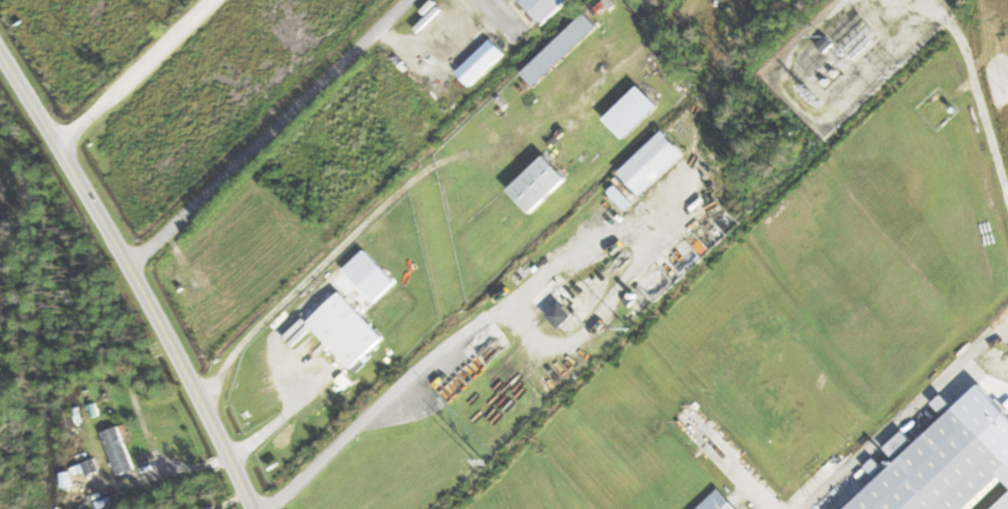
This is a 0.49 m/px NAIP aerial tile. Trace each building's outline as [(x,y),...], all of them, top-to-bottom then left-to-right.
[(502,31),(502,62),(547,20),(550,23),(574,0),(473,0),(502,31)] [(526,74),(540,89),(606,27),(592,12),(526,74)] [(842,44),(834,36),(824,45),(832,53),(842,44)] [(667,105),(648,86),(614,120),(633,139),(667,105)] [(627,173),(648,195),(693,151),(672,129),(627,173)] [(514,193),(538,216),(577,177),(554,154),(514,193)] [(392,337),(348,292),(316,322),(360,368),(392,337)] [(556,315),(570,330),(583,316),(569,302),(556,315)] [(974,404),(849,508),(983,508),(1007,488),(1007,445),(974,404)] [(108,432),(123,477),(141,471),(126,426),(108,432)] [(89,465),(94,477),(106,472),(101,460),(89,465)] [(727,489),(705,508),(745,508),(727,489)]
